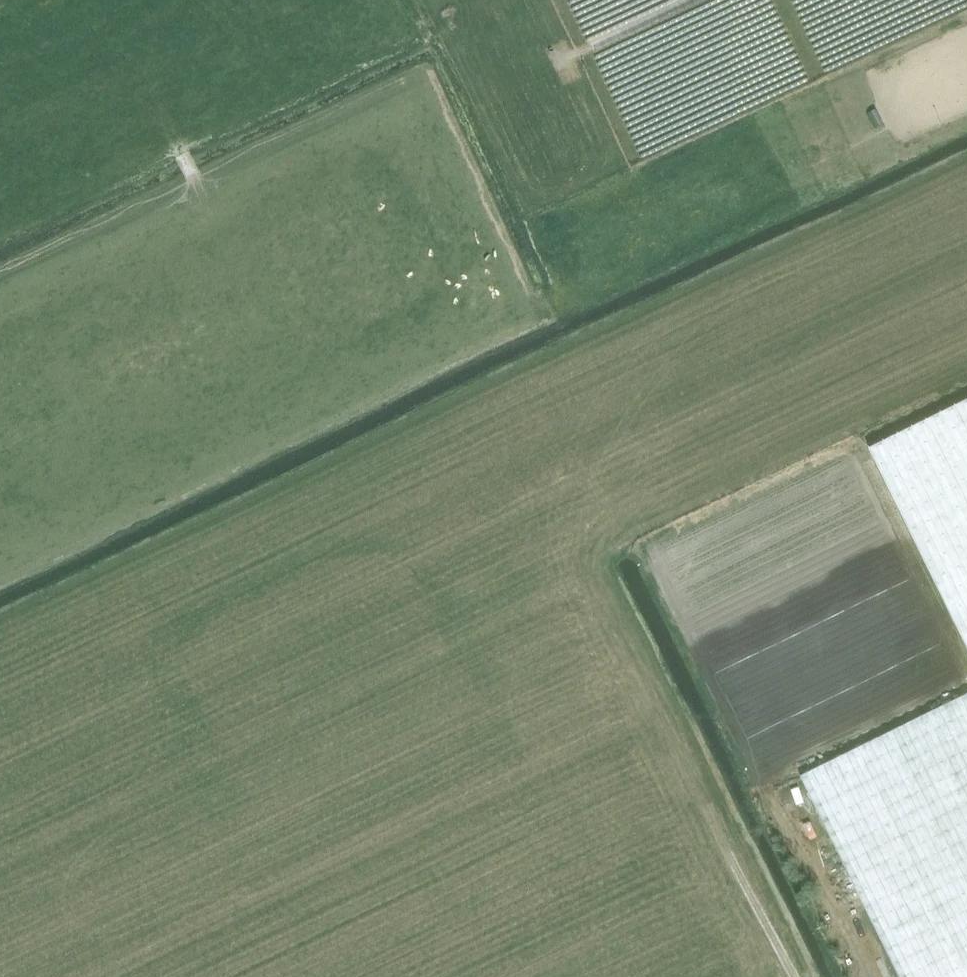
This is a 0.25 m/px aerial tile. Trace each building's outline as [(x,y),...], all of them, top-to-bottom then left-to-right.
[(870,449),(966,646),(966,401),(870,449)] [(802,776),(901,976),(966,976),(966,695),(802,776)]
